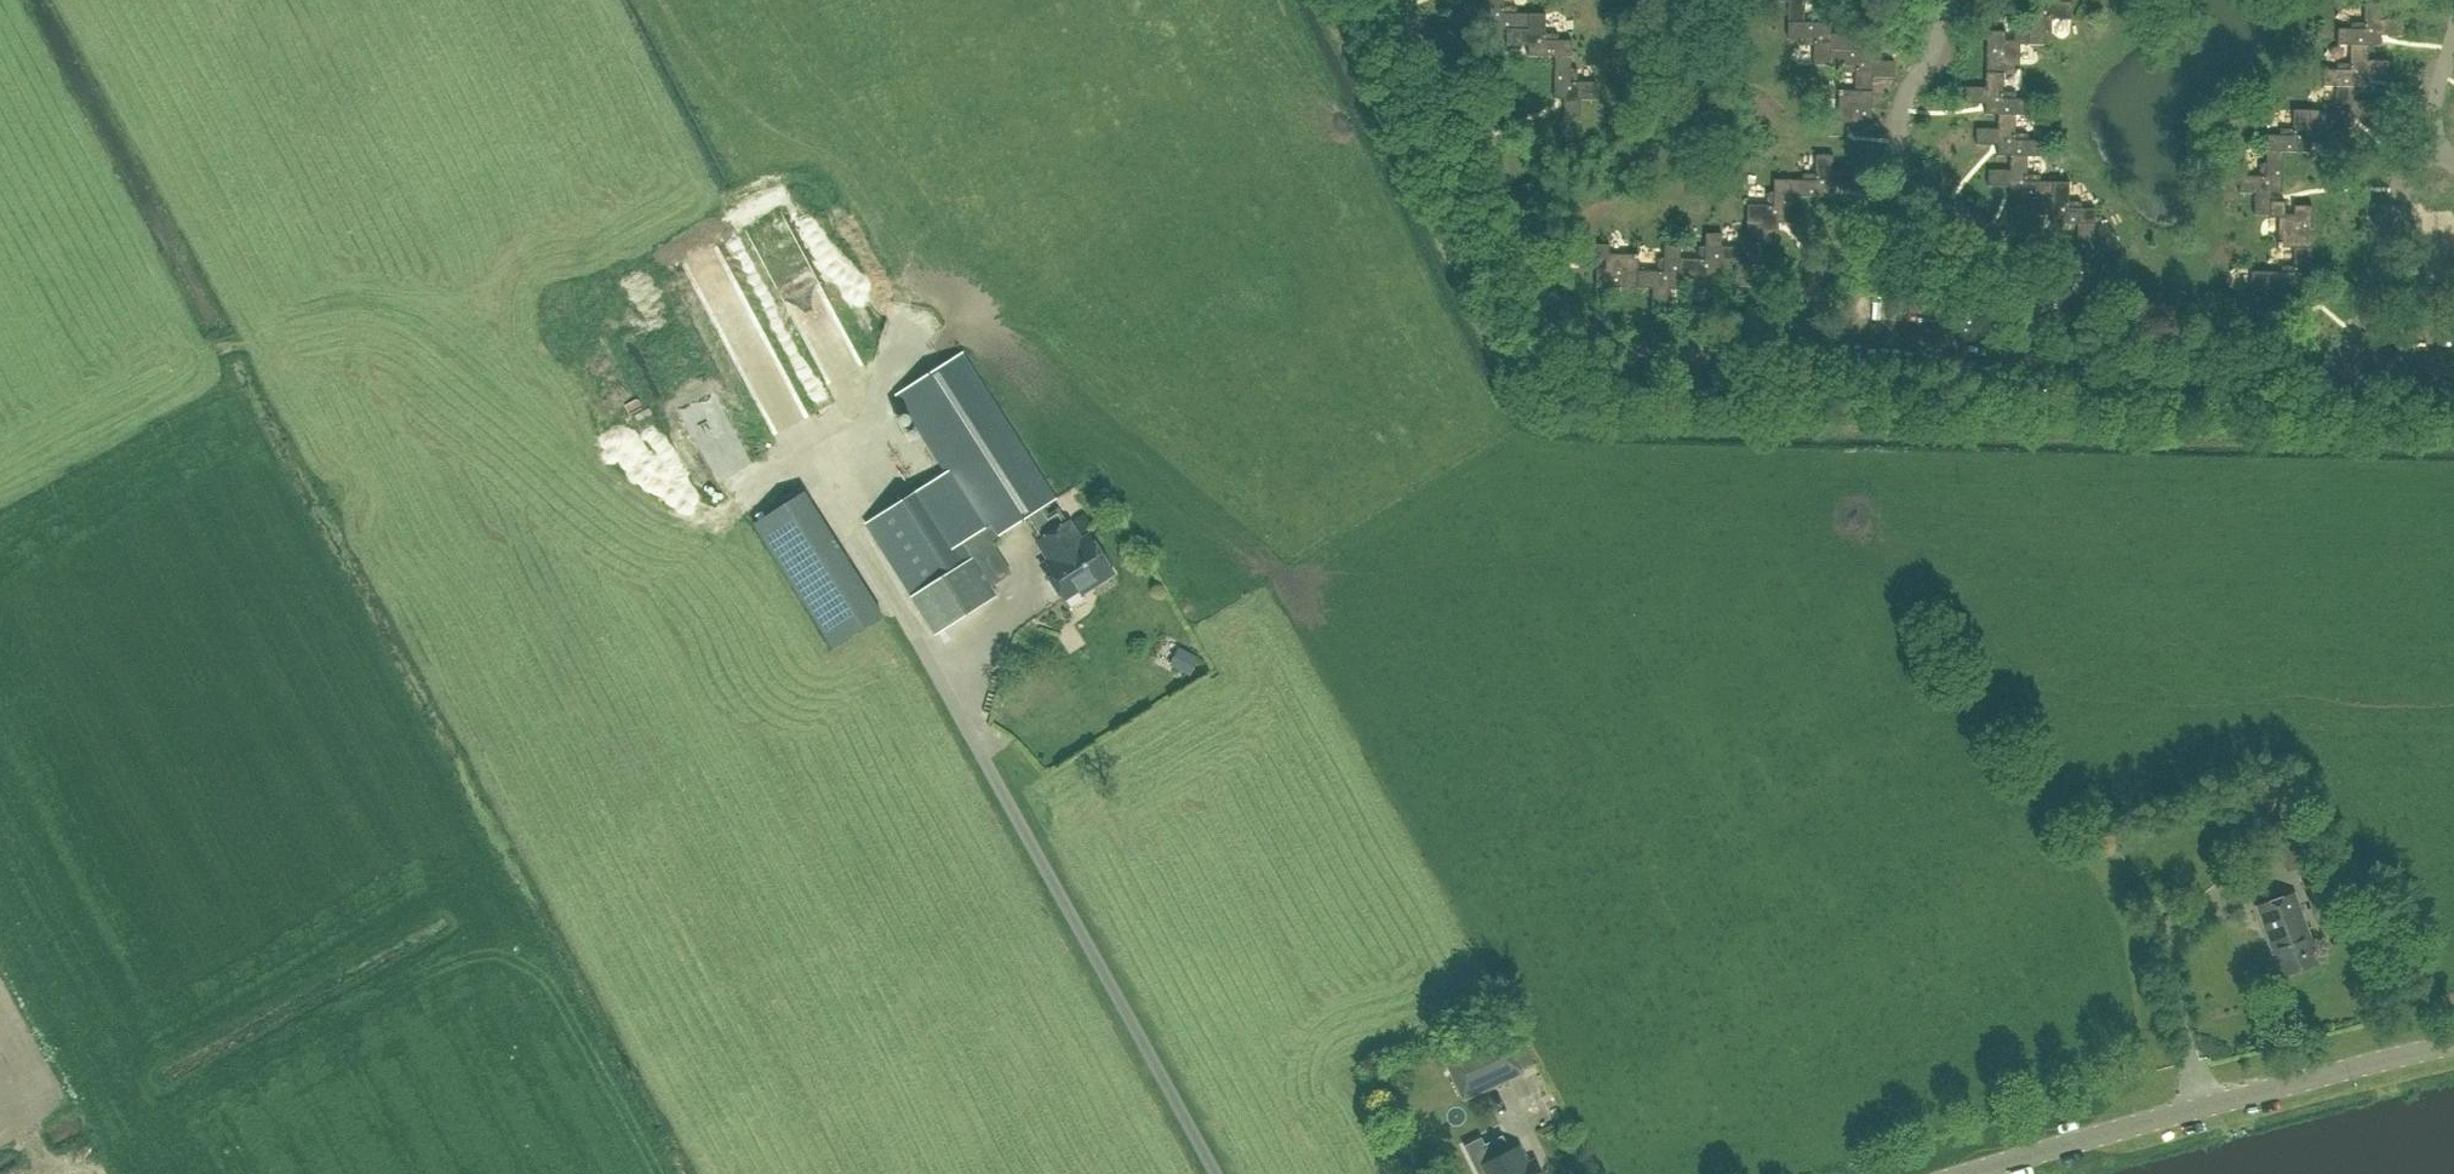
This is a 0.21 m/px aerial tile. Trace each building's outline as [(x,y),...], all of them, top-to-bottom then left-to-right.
[(1486,3),(1464,2),(1464,18),(1486,19),(1485,30),(1506,30),(1506,45),(1528,46),(1527,56),(1554,57),(1553,99),(1564,99),(1563,121),(1580,121),(1580,100),(1596,100),(1596,83),(1577,82),(1577,71),(1571,71),(1571,41),(1557,41),(1557,34),(1545,34),(1546,15),(1515,14),(1515,7),(1503,7),(1504,0),(1486,0),(1486,3)] [(1774,1),(1789,2),(1788,38),(1802,39),(1802,45),(1813,46),(1813,65),(1844,66),(1844,73),(1855,73),(1854,91),(1838,90),(1837,120),(1828,119),(1828,136),(1843,136),(1844,123),(1852,124),(1852,133),(1871,134),(1872,78),(1894,79),(1894,62),(1873,61),(1873,51),(1852,50),(1853,35),(1831,34),(1832,24),(1805,23),(1805,2),(1816,3),(1816,0),(1774,0),(1774,1)] [(2040,2),(2030,2),(2029,29),(2014,28),(2014,41),(2005,41),(2005,32),(1986,31),(1985,87),(1963,86),(1962,102),(1984,103),(1984,114),(1997,114),(1996,128),(1975,127),(1974,143),(1996,144),(1996,155),(2009,155),(2008,169),(1987,168),(1986,185),(2008,186),(2008,196),(2029,197),(2028,212),(2050,213),(2050,224),(2077,225),(2076,267),(2086,268),(2086,289),(2102,290),(2102,268),(2117,269),(2118,251),(2099,251),(2099,239),(2093,239),(2093,209),(2079,209),(2079,202),(2068,202),(2068,183),(2037,181),(2037,175),(2026,174),(2026,156),(2039,157),(2040,140),(2025,140),(2025,133),(2014,133),(2014,115),(2027,115),(2028,99),(2013,98),(2014,92),(2002,92),(2003,74),(2019,74),(2020,45),(2044,46),(2045,31),(2051,32),(2052,20),(2071,21),(2072,0),(2040,0),(2040,2)] [(2382,4),(2364,4),(2363,23),(2352,23),(2352,30),(2337,29),(2337,46),(2350,46),(2349,64),(2338,64),(2338,70),(2323,70),(2323,87),(2336,87),(2335,105),(2324,105),(2324,111),(2293,111),(2293,130),(2281,130),(2281,136),(2267,136),(2266,166),(2260,166),(2259,177),(2240,177),(2240,194),(2255,195),(2254,216),(2269,216),(2269,218),(2278,219),(2277,248),(2293,248),(2293,266),(2282,266),(2281,272),(2251,272),(2250,291),(2239,291),(2238,297),(2224,297),(2223,313),(2267,314),(2267,304),(2289,304),(2289,289),(2310,289),(2310,279),(2332,279),(2332,263),(2311,263),(2312,206),(2293,206),(2293,215),(2285,215),(2285,202),(2271,202),(2271,195),(2282,195),(2283,153),(2309,153),(2309,143),(2331,143),(2331,128),(2352,128),(2352,117),(2374,118),(2374,101),(2353,101),(2353,87),(2366,87),(2366,77),(2388,77),(2388,60),(2367,60),(2367,46),(2380,46),(2380,36),(2402,36),(2403,20),(2381,19),(2382,4)] [(1833,156),(1816,155),(1815,174),(1804,174),(1804,181),(1774,180),(1773,194),(1767,194),(1767,205),(1747,205),(1746,236),(1740,236),(1740,247),(1721,247),(1722,234),(1705,233),(1705,248),(1698,248),(1698,259),(1680,259),(1680,246),(1664,245),(1663,260),(1657,260),(1657,271),(1638,270),(1639,254),(1609,253),(1609,245),(1593,245),(1592,259),(1606,259),(1605,268),(1596,268),(1595,287),(1652,289),(1651,310),(1668,311),(1668,289),(1679,289),(1679,276),(1693,277),(1693,298),(1709,299),(1710,277),(1720,277),(1721,264),(1735,265),(1734,286),(1751,287),(1751,265),(1762,265),(1763,245),(1778,245),(1778,223),(1789,223),(1790,197),(1832,198),(1832,187),(1854,188),(1854,172),(1833,171),(1833,156)] [(778,297),(752,298),(753,320),(779,319),(778,297)] [(694,322),(707,341),(729,326),(716,307),(694,322)] [(1054,500),(962,353),(897,394),(982,529),(962,542),(925,483),(867,521),(933,633),(994,597),(971,559),(992,546),(989,541),(1024,519),(1038,541),(1036,542),(1048,562),(1040,567),(1061,600),(1091,582),(1093,586),(1112,574),(1089,536),(1080,542),(1068,523),(1066,523),(1058,509),(1048,515),(1043,507),(1054,500)] [(736,376),(739,388),(762,385),(760,372),(736,376)] [(1077,491),(1064,498),(1075,517),(1088,510),(1077,491)] [(883,616),(805,492),(753,525),(831,648),(883,616)] [(1173,662),(1186,680),(1196,673),(1183,655),(1173,662)] [(2285,794),(2299,783),(2292,773),(2277,783),(2285,794)] [(2307,843),(2297,815),(2268,825),(2284,873),(2295,869),(2314,926),(2335,919),(2314,857),(2321,854),(2316,840),(2307,843)] [(2318,964),(2296,896),(2257,908),(2264,930),(2269,929),(2284,975),(2318,964)] [(1517,1064),(1502,1032),(1443,1060),(1458,1092),(1517,1064)] [(1481,1144),(1489,1161),(1481,1164),(1486,1173),(1539,1173),(1533,1162),(1526,1166),(1517,1147),(1510,1150),(1501,1134),(1481,1144)]
